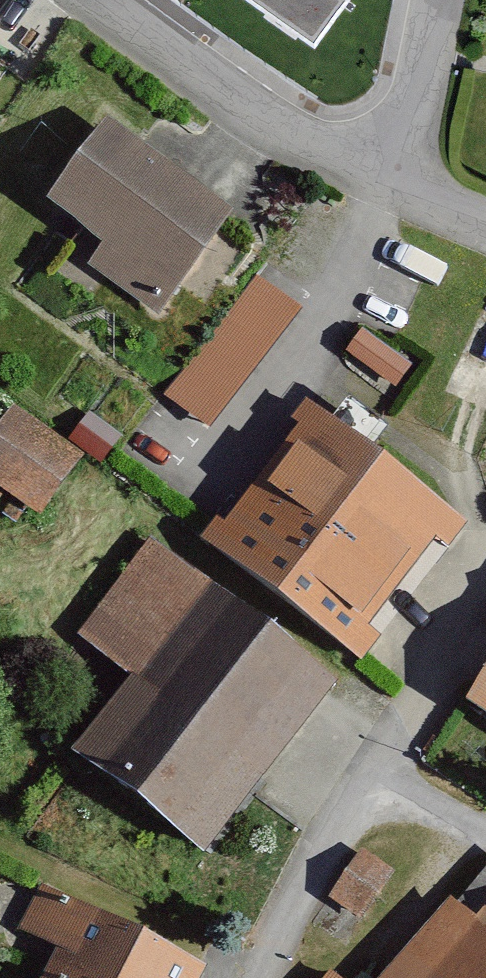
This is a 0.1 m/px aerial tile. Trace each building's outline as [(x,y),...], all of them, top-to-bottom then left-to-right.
[(314,42),(344,0),(254,0),(314,42)] [(220,207),(108,117),(29,213),(141,304),(220,207)] [(164,386),(209,423),(306,304),(261,268),(164,386)] [(313,369),(205,499),(362,628),(470,498),(313,369)] [(19,405),(0,431),(0,490),(49,525),(96,460),(19,405)] [(324,676),(152,549),(90,633),(145,673),(90,747),(207,833),(324,676)] [(471,700),(485,710),(485,677),(471,700)] [(371,909),(390,856),(354,843),(335,896),(371,909)] [(407,977),(485,977),(485,890),(407,977)] [(80,893),(39,977),(187,977),(201,950),(80,893)]
